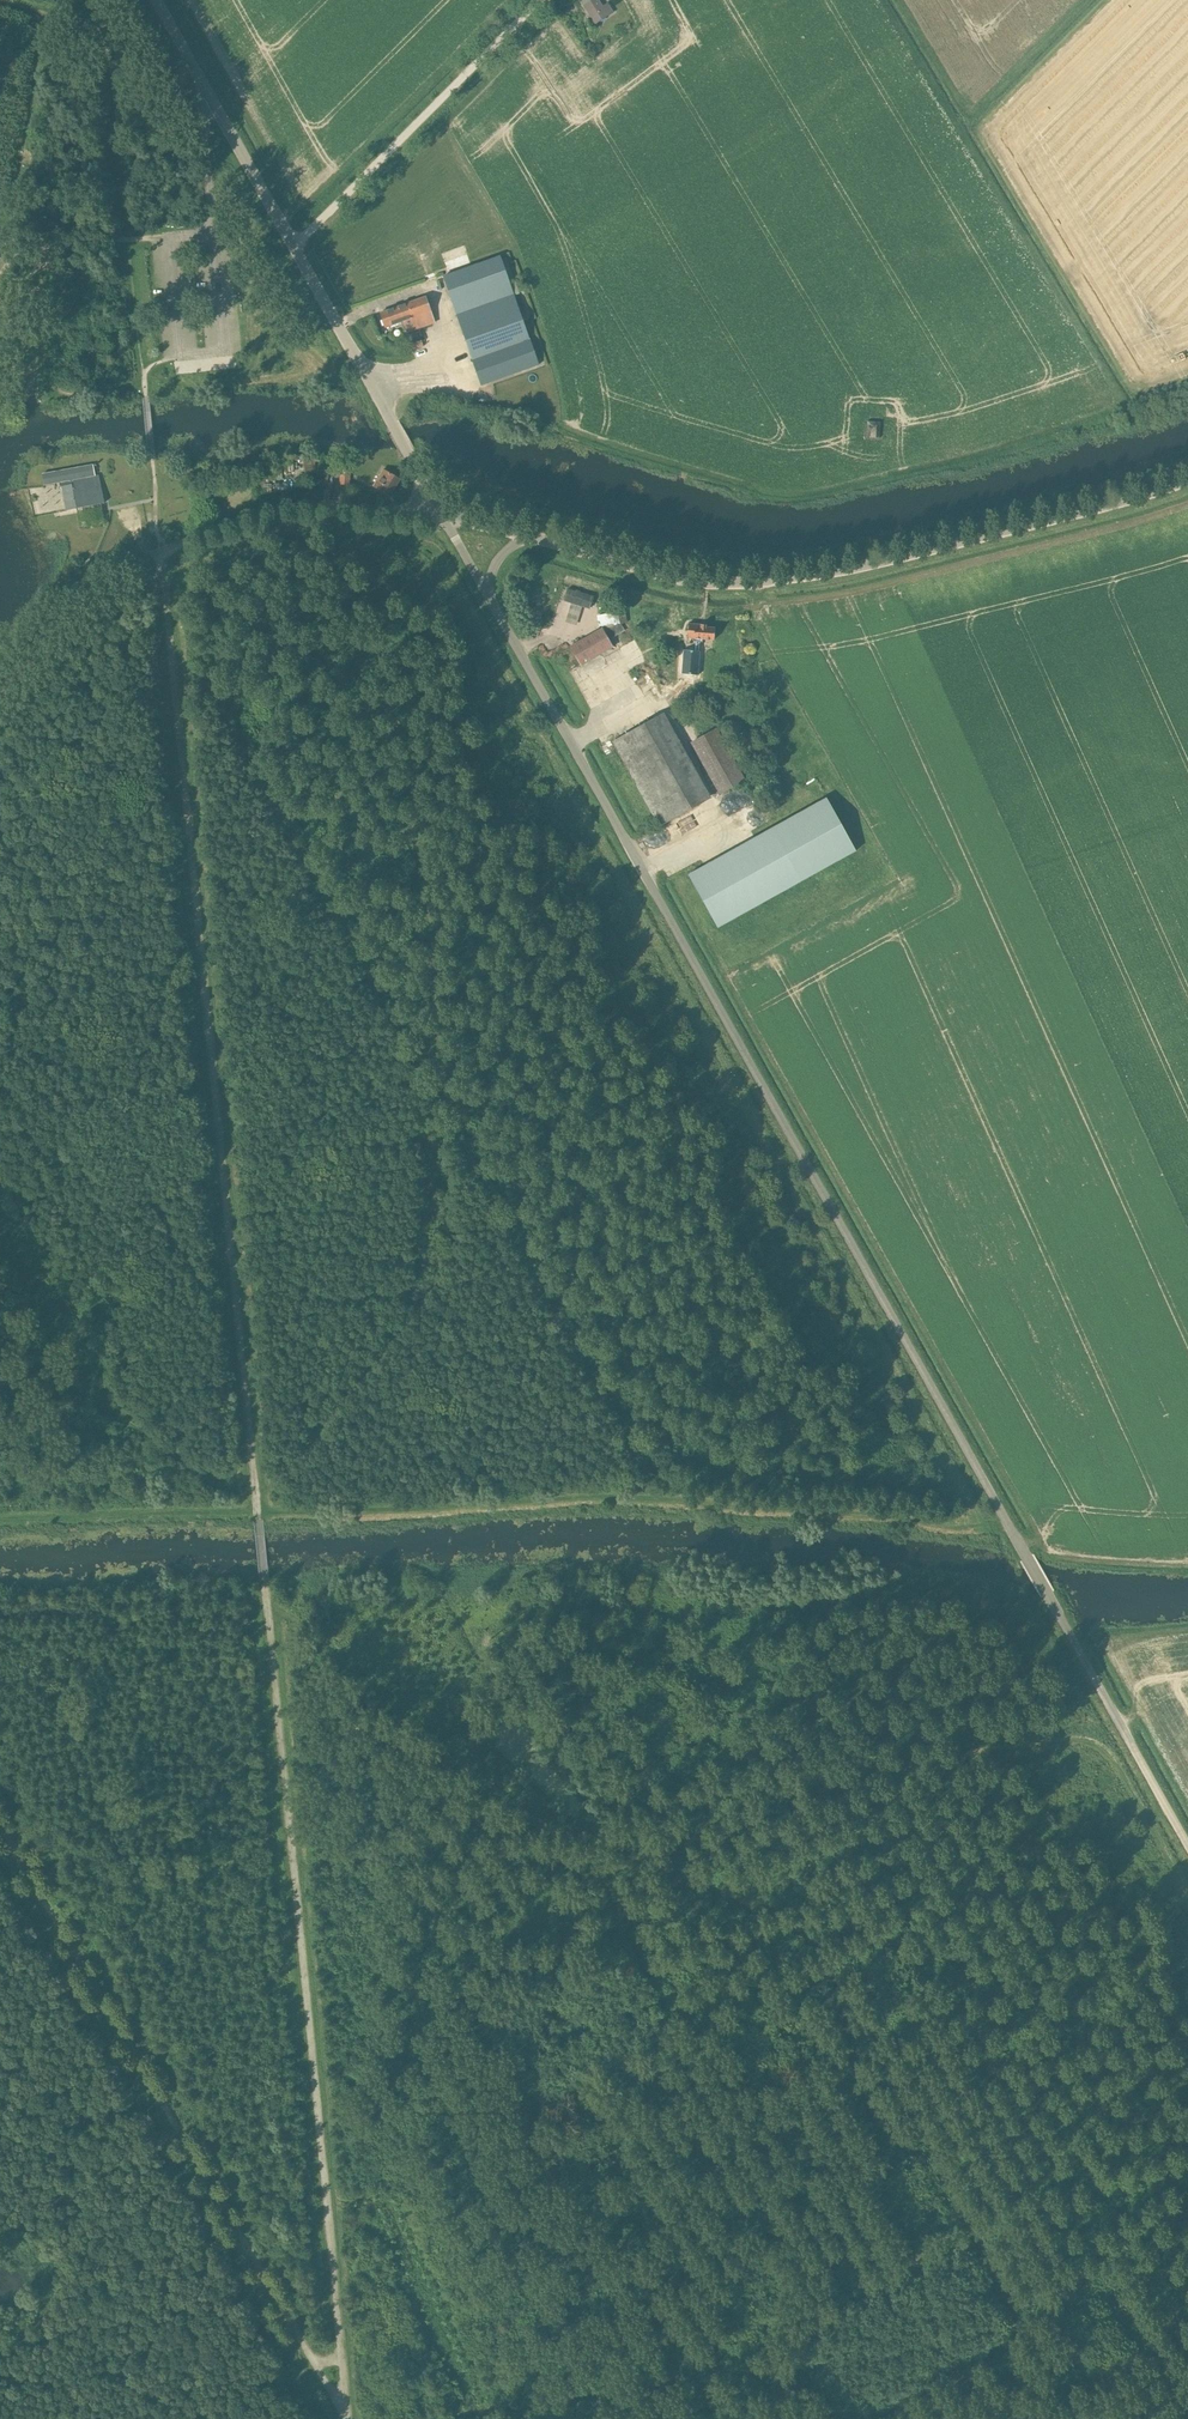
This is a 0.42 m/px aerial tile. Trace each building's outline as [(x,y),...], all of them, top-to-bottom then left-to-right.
[(608,4),(602,7),(598,0),(587,0),(583,2),(591,15),(589,16),(594,24),(613,12),(608,4)] [(538,364),(500,256),(443,276),(481,384),(538,364)] [(435,323),(425,297),(380,313),(385,328),(401,322),(402,324),(404,323),(407,332),(435,323)] [(412,350),(424,346),(421,340),(410,344),(412,350)] [(879,438),(881,422),(867,421),(866,437),(879,438)] [(60,485),(61,485),(66,510),(105,503),(99,475),(95,476),(93,464),(78,467),(43,474),(45,484),(59,481),(60,485)] [(400,479),(383,469),(373,486),(390,496),(400,479)] [(350,470),(338,470),(338,476),(341,476),(340,484),(348,485),(350,470)] [(322,472),(319,499),(330,500),(331,494),(333,494),(334,483),(328,483),(329,473),(322,472)] [(307,494),(315,494),(315,486),(307,486),(307,494)] [(90,579),(100,571),(91,557),(80,565),(90,579)] [(590,608),(593,597),(568,589),(564,600),(590,608)] [(566,618),(581,622),(585,611),(570,606),(566,618)] [(618,611),(597,615),(599,626),(605,625),(605,629),(613,627),(613,624),(615,623),(615,624),(621,623),(620,620),(625,619),(623,611),(618,612),(618,611)] [(663,632),(677,630),(675,623),(668,624),(668,627),(663,627),(663,632)] [(706,625),(689,623),(687,637),(693,638),(693,641),(702,642),(703,639),(714,640),(715,628),(706,627),(706,625)] [(602,627),(569,646),(581,666),(614,647),(602,627)] [(664,712),(614,740),(661,825),(711,797),(664,712)] [(720,793),(745,779),(717,728),(691,742),(720,793)] [(855,849),(827,799),(826,798),(688,874),(718,927),(856,850),(855,849)]
